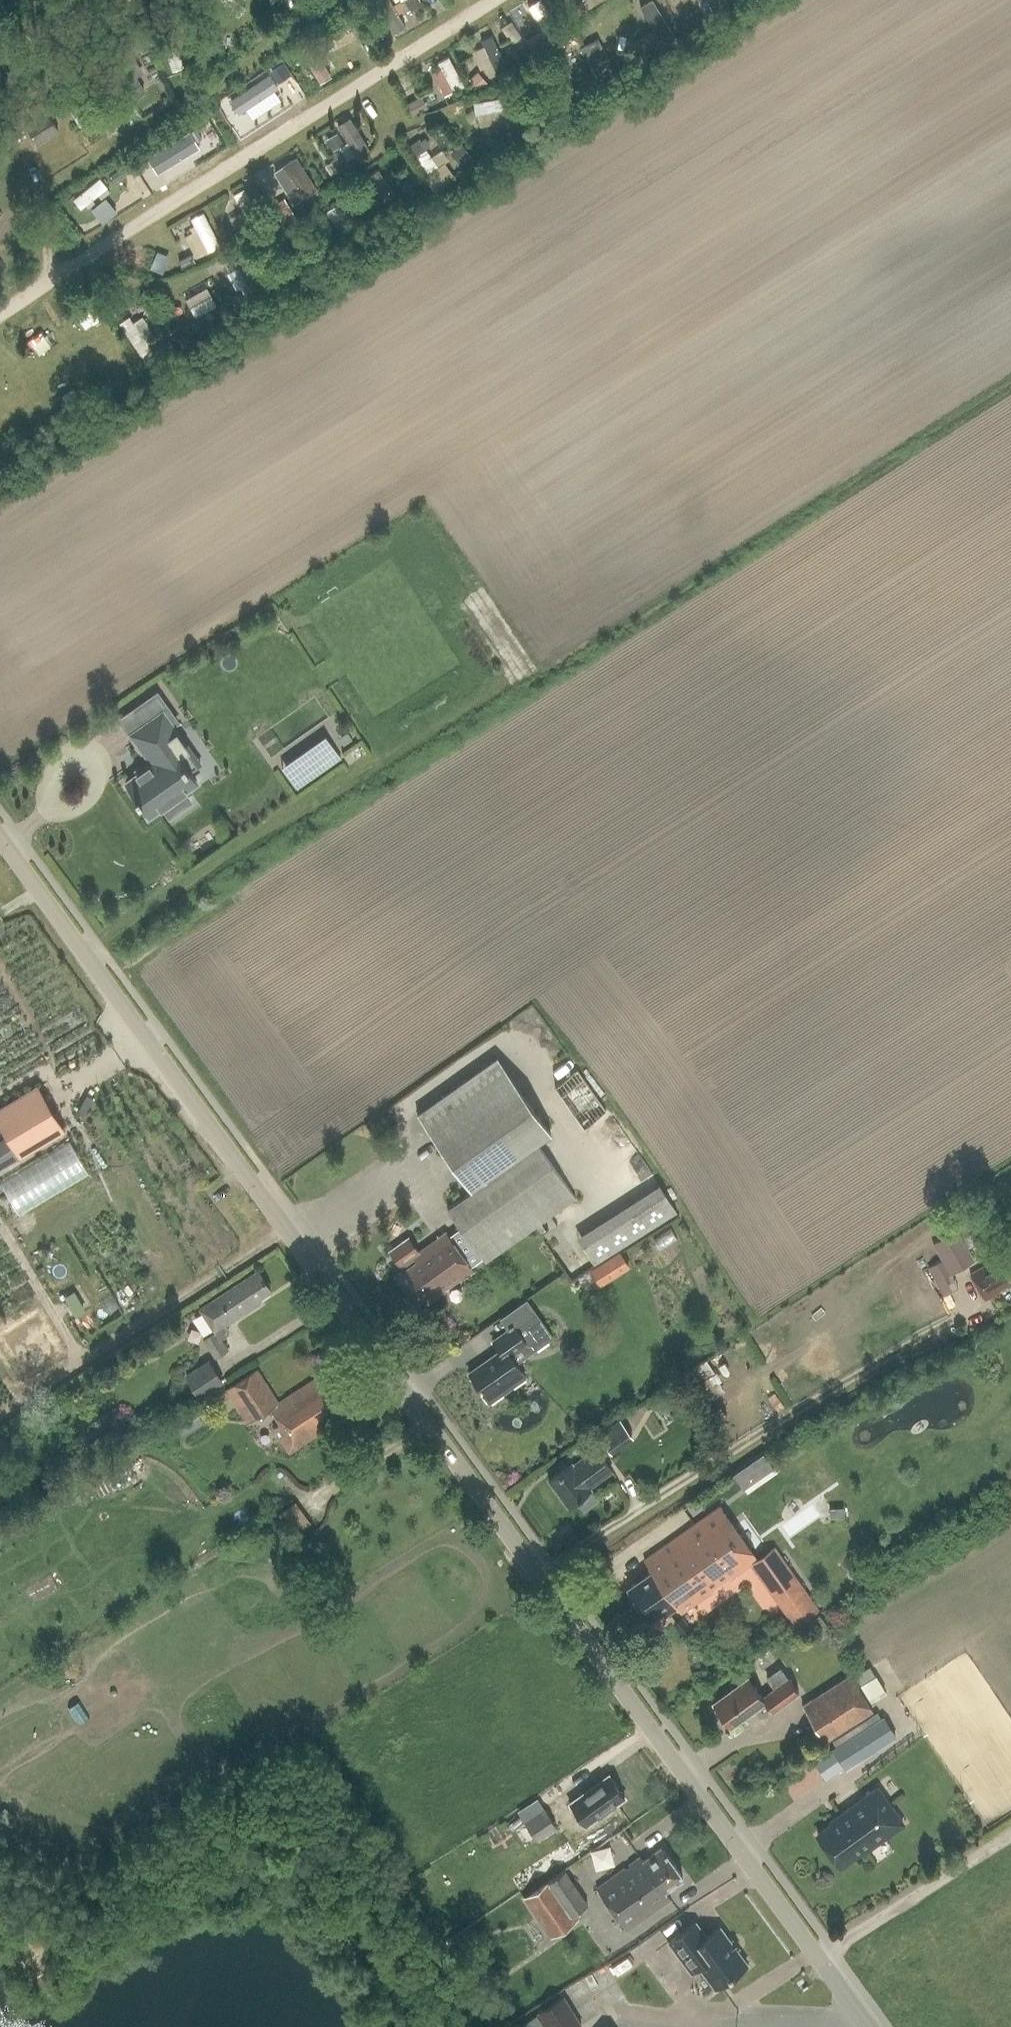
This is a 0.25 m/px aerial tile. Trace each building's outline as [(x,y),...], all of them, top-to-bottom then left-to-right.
[(238,16),(246,7),(238,0),(220,0),(238,16)] [(394,36),(408,25),(402,16),(391,0),(382,0),(374,6),(394,36)] [(406,0),(412,10),(420,5),(417,0),(407,0),(406,0)] [(631,47),(639,59),(677,35),(654,0),(652,0),(640,8),(655,31),(631,47)] [(696,10),(712,1),(712,0),(690,0),(696,10)] [(547,8),(522,22),(528,32),(540,26),(546,36),(559,29),(547,8)] [(698,12),(686,18),(694,32),(698,30),(706,25),(698,12)] [(329,31),(336,42),(348,35),(341,24),(329,31)] [(173,27),(159,32),(171,71),(186,66),(173,27)] [(135,39),(142,53),(154,47),(146,33),(135,39)] [(494,35),(483,40),(486,47),(474,51),(482,69),(488,66),(492,75),(508,68),(494,35)] [(599,38),(581,47),(594,74),(612,65),(599,38)] [(144,72),(131,52),(107,67),(129,102),(146,91),(137,76),(144,72)] [(441,68),(433,72),(444,95),(461,86),(447,58),(438,63),(441,68)] [(282,65),(272,72),(280,84),(290,78),(282,65)] [(479,72),(471,79),(478,88),(486,80),(479,72)] [(273,80),(246,97),(256,112),(283,96),(273,80)] [(422,96),(408,104),(415,115),(428,108),(422,96)] [(57,110),(51,97),(28,110),(34,121),(26,125),(37,145),(61,133),(51,113),(57,110)] [(80,101),(67,108),(87,142),(100,134),(80,101)] [(504,101),(476,105),(478,118),(507,113),(504,101)] [(350,115),(335,123),(340,133),(327,141),(334,154),(348,147),(356,160),(371,152),(350,115)] [(3,121),(0,123),(0,139),(2,142),(12,135),(3,121)] [(190,131),(165,147),(174,160),(198,145),(190,131)] [(466,170),(476,163),(463,144),(450,153),(458,163),(460,162),(466,170)] [(481,155),(485,162),(492,157),(488,151),(481,155)] [(430,152),(419,159),(430,176),(426,179),(436,194),(455,181),(445,166),(441,168),(430,152)] [(298,156),(283,166),(305,201),(321,191),(298,156)] [(341,157),(334,162),(339,171),(340,172),(348,167),(341,157)] [(333,161),(326,165),(332,175),(339,171),(334,162),(333,161)] [(121,169),(109,176),(113,184),(125,177),(121,169)] [(381,170),(371,177),(389,201),(398,194),(381,170)] [(410,181),(402,186),(408,195),(415,190),(410,181)] [(97,184),(74,202),(84,215),(107,197),(97,184)] [(245,191),(236,196),(252,221),(260,216),(245,191)] [(98,207),(105,217),(117,208),(110,198),(98,207)] [(286,200),(274,207),(281,218),(292,210),(286,200)] [(338,205),(326,213),(341,234),(352,226),(338,205)] [(187,237),(199,261),(212,254),(209,247),(219,242),(206,215),(193,221),(196,227),(192,229),(194,233),(187,237)] [(236,227),(224,233),(229,242),(240,235),(236,227)] [(180,259),(184,267),(196,261),(192,254),(180,259)] [(243,260),(221,271),(233,297),(256,287),(243,260)] [(203,280),(182,292),(197,320),(218,309),(203,280)] [(242,295),(229,301),(234,312),(247,306),(242,295)] [(133,318),(122,325),(144,360),(168,345),(150,318),(138,326),(133,318)] [(130,782),(128,783),(134,792),(151,816),(170,803),(167,798),(178,791),(181,795),(200,782),(183,759),(194,751),(171,718),(174,716),(159,695),(139,710),(152,730),(137,740),(148,755),(150,754),(157,763),(130,782)] [(320,773),(311,760),(289,775),(299,789),(320,773)] [(411,1236),(391,1251),(404,1269),(395,1275),(413,1301),(421,1295),(426,1302),(513,1241),(575,1197),(537,1142),(552,1132),(499,1057),(420,1113),(455,1163),(473,1189),(474,1191),(448,1209),(458,1223),(445,1232),(421,1249),(411,1236)] [(556,1085),(584,1126),(607,1110),(579,1069),(556,1085)] [(37,1089),(0,1112),(0,1128),(3,1134),(0,1136),(0,1167),(17,1156),(20,1160),(64,1133),(37,1089)] [(660,1183),(578,1236),(596,1263),(678,1211),(660,1183)] [(952,1276),(976,1262),(957,1231),(933,1245),(952,1276)] [(621,1254),(601,1266),(610,1281),(630,1269),(621,1254)] [(973,1277),(986,1302),(1010,1287),(1010,1254),(973,1277)] [(226,1325),(255,1307),(253,1303),(272,1291),(259,1270),(200,1307),(203,1312),(197,1316),(206,1332),(213,1327),(216,1332),(204,1339),(215,1357),(229,1349),(222,1338),(227,1335),(228,1329),(226,1325)] [(511,1331),(509,1328),(494,1339),(501,1349),(470,1371),(491,1400),(526,1376),(519,1366),(513,1358),(531,1345),(535,1352),(556,1337),(539,1312),(517,1327),(511,1331)] [(210,1358),(185,1374),(200,1397),(225,1382),(210,1358)] [(693,1368),(713,1405),(732,1395),(711,1358),(693,1368)] [(229,1387),(251,1421),(272,1407),(282,1423),(274,1429),(289,1453),(346,1416),(338,1404),(343,1400),(334,1385),(328,1389),(320,1376),(275,1405),(254,1372),(229,1387)] [(194,1408),(176,1420),(185,1433),(203,1421),(194,1408)] [(598,1435),(612,1454),(634,1438),(624,1424),(631,1419),(626,1414),(598,1435)] [(338,1438),(329,1444),(333,1450),(342,1446),(338,1438)] [(575,1462),(550,1478),(569,1506),(579,1499),(585,1509),(600,1500),(590,1486),(613,1471),(599,1448),(576,1463),(575,1462)] [(775,1467),(764,1452),(754,1459),(765,1474),(775,1467)] [(300,1499),(284,1510),(299,1530),(315,1519),(300,1499)] [(719,1507),(646,1561),(653,1571),(630,1588),(651,1617),(662,1609),(667,1615),(678,1607),(683,1614),(753,1562),(796,1625),(820,1608),(815,1601),(813,1603),(775,1548),(758,1559),(719,1507)] [(845,1516),(844,1507),(831,1508),(831,1517),(845,1516)] [(691,1628),(684,1617),(675,1623),(682,1634),(691,1628)] [(856,1675),(872,1701),(887,1692),(870,1666),(856,1675)] [(800,1693),(783,1667),(768,1677),(776,1688),(763,1696),(751,1679),(715,1703),(730,1726),(767,1701),(774,1711),(800,1693)] [(851,1674),(803,1703),(826,1740),(874,1710),(851,1674)] [(837,1746),(815,1762),(827,1779),(845,1766),(846,1768),(897,1736),(885,1716),(882,1718),(878,1712),(837,1737),(833,1740),(837,1746)] [(571,1802),(585,1824),(626,1796),(612,1775),(571,1802)] [(906,1823),(903,1820),(904,1818),(897,1809),(895,1808),(880,1788),(840,1816),(843,1820),(820,1836),(842,1865),(864,1849),(866,1852),(906,1823)] [(538,1841),(559,1827),(545,1807),(524,1821),(538,1841)] [(630,1932),(672,1900),(667,1892),(685,1878),(663,1849),(645,1862),(642,1858),(598,1888),(630,1932)] [(524,1898),(551,1937),(580,1918),(576,1913),(589,1904),(566,1870),(524,1898)] [(718,1990),(750,1966),(722,1928),(709,1939),(697,1924),(671,1944),(693,1974),(701,1968),(718,1990)] [(537,2012),(546,2026),(583,2026),(584,2026),(566,1995),(537,2012)]
